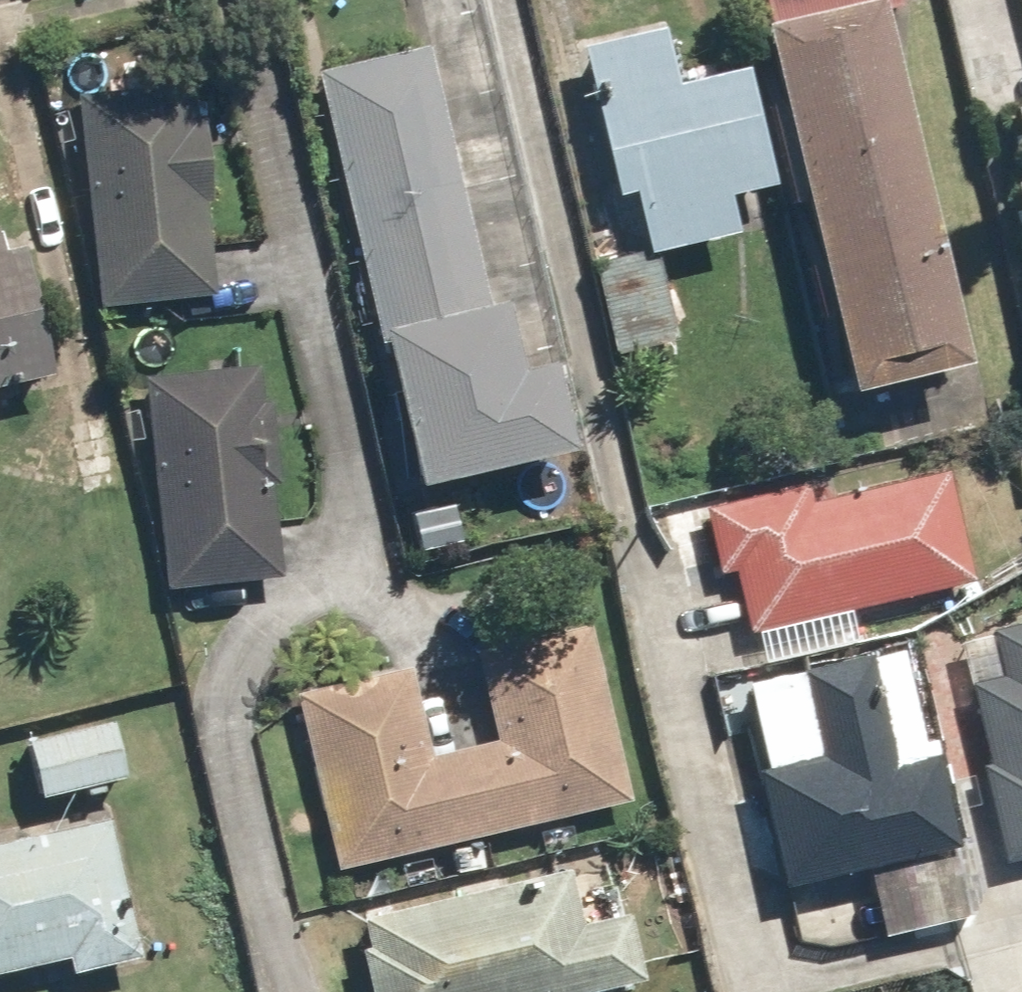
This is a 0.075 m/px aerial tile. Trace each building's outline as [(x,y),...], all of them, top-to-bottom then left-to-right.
[(990,423),(889,6),(907,2),(907,0),(764,0),(857,388),(931,370),(946,433),(990,423)] [(679,76),(666,21),(581,42),(618,195),(634,191),(649,251),(653,250),(659,249),(740,229),(731,191),(778,179),(749,60),(679,76)] [(389,339),(424,484),(577,447),(558,365),(512,377),(431,43),(315,71),(380,341),(389,339)] [(197,86),(80,97),(100,307),(217,296),(208,197),(216,196),(209,128),(201,129),(197,86)] [(1012,182),(1021,223),(1021,180),(1012,182)] [(59,373),(28,244),(0,251),(0,388),(59,373)] [(682,342),(659,249),(653,250),(649,251),(593,265),(615,358),(682,342)] [(256,365),(146,376),(168,590),(278,578),(256,365)] [(131,483),(114,411),(62,423),(80,495),(131,483)] [(977,580),(950,469),(756,516),(751,494),(704,506),(721,577),(735,573),(749,635),(977,580)] [(993,625),(1004,670),(966,679),(1007,861),(1021,857),(1021,618),(993,625)] [(432,752),(411,665),(295,693),(337,868),(635,796),(593,621),(484,648),(505,735),(432,752)] [(872,889),(883,936),(987,912),(969,838),(960,840),(938,752),(898,762),(872,653),(802,670),(822,753),(754,769),(782,886),(812,879),(817,902),(872,889)] [(125,772),(112,720),(28,740),(41,793),(125,772)] [(0,842),(0,971),(68,955),(72,969),(145,952),(112,815),(0,842)] [(649,980),(619,855),(352,920),(370,991),(598,991),(649,980)]
